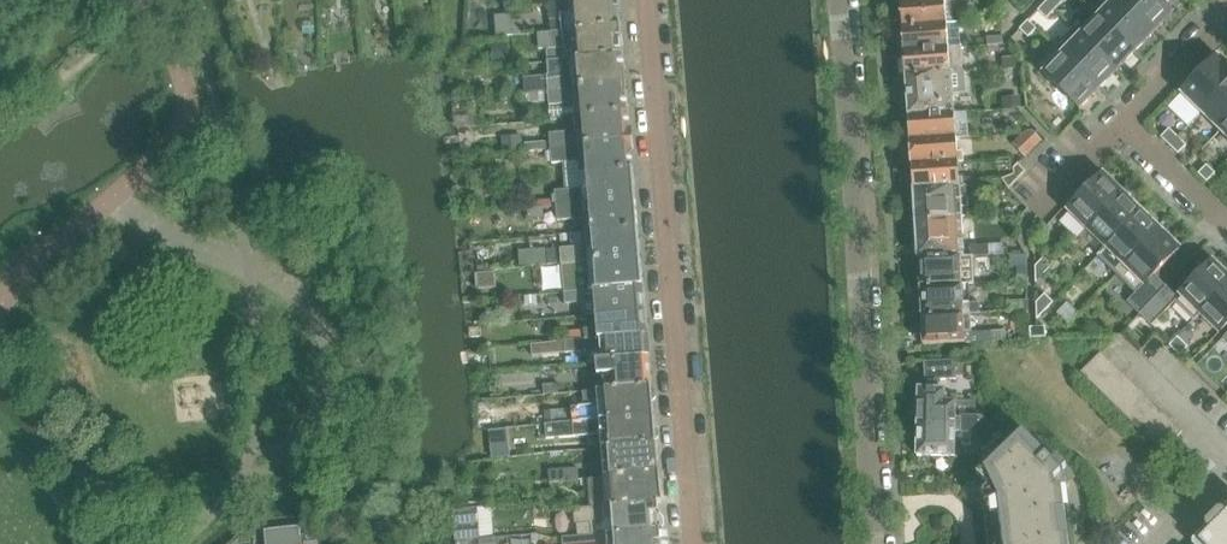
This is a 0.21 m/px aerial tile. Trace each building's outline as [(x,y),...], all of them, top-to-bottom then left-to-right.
[(619,0),(607,0),(569,3),(550,5),(552,21),(553,33),(621,27),(619,0)] [(946,0),(902,4),(904,28),(948,24),(946,0)] [(968,9),(967,0),(952,0),(953,10),(968,9)] [(1055,11),(1063,2),(1061,0),(1049,0),(1046,2),(1055,11)] [(1091,9),(1135,52),(1153,34),(1119,0),(1100,0),(1091,9)] [(1170,1),(1168,0),(1119,0),(1153,34),(1173,14),(1165,7),(1170,1)] [(1046,2),(1038,11),(1047,19),(1055,11),(1046,2)] [(1098,18),(1081,36),(1117,71),(1135,52),(1091,9),(1090,10),(1098,18)] [(495,16),(497,37),(514,36),(514,35),(513,22),(512,15),(495,16)] [(523,21),(513,22),(514,35),(524,34),(523,21)] [(1028,21),(1020,30),(1029,38),(1037,29),(1028,21)] [(948,24),(904,28),(906,52),(961,48),(959,23),(948,24)] [(553,33),(538,34),(539,49),(549,49),(550,63),(581,60),(624,57),(623,41),(622,29),(621,27),(553,33)] [(1002,36),(987,37),(988,46),(1003,44),(1002,36)] [(1055,45),(1055,46),(1099,90),(1117,71),(1081,36),(1074,42),(1064,53),(1055,45)] [(509,45),(493,45),(493,62),(509,62),(509,45)] [(1055,46),(1036,66),(1080,109),(1099,90),(1055,46)] [(961,48),(906,52),(905,52),(907,77),(963,72),(961,48)] [(1015,56),(1002,57),(1003,68),(1016,67),(1015,56)] [(551,77),(548,77),(549,91),(552,91),(627,85),(626,73),(625,73),(624,57),(581,60),(550,63),(551,77)] [(1202,113),(1226,87),(1226,67),(1217,58),(1182,94),(1202,113)] [(963,72),(907,77),(910,116),(910,117),(955,113),(954,93),(965,92),(963,72)] [(548,77),(524,79),(525,93),(549,91),(548,77)] [(552,91),(549,91),(550,102),(550,106),(574,104),(575,118),(586,117),(629,114),(627,96),(628,96),(627,85),(552,91)] [(1220,131),(1226,124),(1226,87),(1202,113),(1220,131)] [(525,93),(521,94),(522,104),(550,102),(549,91),(525,93)] [(1020,95),(1003,97),(1004,108),(1020,107),(1020,95)] [(955,113),(910,117),(912,141),(911,142),(956,139),(956,137),(955,124),(968,123),(967,112),(958,113),(955,113)] [(546,142),(526,144),(526,151),(552,149),(632,142),(631,131),(630,131),(629,114),(586,117),(575,118),(576,131),(568,132),(551,133),(552,143),(546,144),(546,142)] [(1169,129),(1161,138),(1170,146),(1178,138),(1169,129)] [(1025,157),(1042,141),(1033,132),(1026,132),(1013,145),(1025,157)] [(521,136),(503,138),(504,153),(523,151),(521,136)] [(1187,146),(1178,138),(1170,146),(1178,155),(1187,146)] [(956,139),(911,142),(908,145),(908,155),(913,159),(913,165),(914,165),(914,168),(959,164),(965,164),(964,152),(958,153),(957,139),(956,139)] [(632,142),(552,149),(554,164),(565,163),(581,162),(582,176),(634,171),(632,154),(633,154),(632,142)] [(959,164),(914,168),(916,190),(915,190),(968,187),(976,186),(976,179),(967,179),(964,176),(959,177),(959,164)] [(1215,174),(1207,165),(1198,174),(1207,182),(1215,174)] [(636,201),(634,171),(582,176),(583,190),(556,194),(557,200),(558,207),(636,201)] [(1069,213),(1061,221),(1079,239),(1079,238),(1080,239),(1088,231),(1123,194),(1103,175),(1068,211),(1069,213)] [(968,187),(915,190),(917,222),(962,219),(970,218),(968,187)] [(1123,194),(1088,231),(1105,248),(1097,256),(1098,257),(1142,212),(1123,194)] [(557,200),(537,201),(537,209),(544,208),(558,207),(557,200)] [(636,201),(558,207),(559,222),(583,221),(587,217),(594,217),(594,233),(639,229),(636,201)] [(537,209),(528,209),(529,219),(545,218),(544,208),(537,209)] [(1142,212),(1098,257),(1117,275),(1160,230),(1142,212)] [(962,219),(917,222),(919,259),(960,257),(960,256),(964,256),(962,219)] [(572,250),(562,251),(563,264),(641,258),(639,229),(594,233),(571,235),(572,250)] [(1160,230),(1117,275),(1136,294),(1127,303),(1140,315),(1166,288),(1166,287),(1154,276),(1180,250),(1160,230)] [(989,244),(969,245),(970,255),(973,255),(986,255),(989,255),(989,244)] [(532,250),(520,250),(521,266),(533,266),(548,265),(547,249),(532,250)] [(562,251),(548,252),(549,266),(563,264),(562,251)] [(1026,255),(1011,255),(1012,266),(1017,266),(1027,265),(1026,255)] [(960,257),(919,259),(921,288),(968,284),(974,285),(973,257),(960,257)] [(641,258),(563,264),(564,279),(565,293),(643,286),(641,258)] [(1044,258),(1035,267),(1036,284),(1052,267),(1044,258)] [(1226,287),(1226,276),(1213,262),(1178,299),(1166,288),(1140,315),(1152,327),(1175,303),(1194,321),(1200,314),(1226,287)] [(1027,265),(1017,266),(1017,282),(1023,281),(1027,281),(1027,267),(1027,265)] [(492,273),(477,274),(478,290),(493,289),(492,273)] [(922,316),(922,317),(963,314),(969,314),(980,314),(980,305),(969,305),(968,284),(921,288),(920,288),(922,317),(922,316)] [(646,313),(643,286),(565,293),(566,303),(584,302),(585,317),(598,317),(646,313)] [(1200,314),(1219,333),(1226,326),(1226,287),(1200,314)] [(1045,295),(1036,304),(1037,320),(1053,303),(1045,295)] [(536,297),(525,297),(526,306),(537,305),(536,297)] [(1027,300),(1007,301),(1008,312),(1025,311),(1028,311),(1027,300)] [(599,328),(585,329),(586,340),(587,340),(587,341),(648,336),(646,313),(598,317),(599,328)] [(924,346),(992,342),(991,332),(971,333),(969,314),(963,314),(922,317),(924,346)] [(1037,328),(1031,328),(1031,339),(1046,338),(1046,327),(1037,328)] [(581,330),(564,332),(565,342),(581,340),(581,330)] [(1006,331),(991,332),(992,342),(998,342),(1004,342),(1007,341),(1006,331)] [(582,340),(565,342),(566,354),(587,352),(588,364),(598,363),(650,359),(650,358),(649,358),(648,336),(587,341),(587,340),(586,340),(582,340)] [(1188,348),(1178,338),(1170,346),(1180,356),(1188,348)] [(540,344),(532,345),(533,357),(566,354),(565,342),(540,344)] [(605,391),(652,388),(650,359),(598,363),(599,376),(604,376),(605,391)] [(956,361),(925,363),(926,379),(926,382),(957,380),(956,361)] [(558,384),(544,385),(545,396),(559,394),(558,384)] [(652,388),(605,391),(598,393),(588,394),(589,407),(572,409),(572,410),(573,422),(574,424),(655,417),(652,388)] [(919,390),(918,424),(955,424),(955,417),(959,417),(959,416),(976,417),(976,412),(976,402),(955,401),(954,400),(946,400),(946,393),(943,393),(943,390),(926,390),(919,390)] [(572,410),(557,411),(558,423),(573,422),(572,410)] [(557,411),(546,411),(547,424),(558,423),(557,411)] [(918,424),(918,456),(956,458),(956,439),(973,440),(973,435),(983,451),(1002,437),(1001,436),(982,417),(976,417),(959,416),(959,417),(955,417),(955,424),(918,424)] [(547,426),(545,426),(546,439),(575,437),(602,435),(604,450),(657,445),(655,417),(574,424),(547,426)] [(1063,490),(1076,477),(1058,459),(1054,464),(1021,431),(964,488),(984,508),(988,543),(1070,543),(1063,490)] [(658,446),(604,451),(606,479),(660,474),(658,446)] [(509,447),(493,449),(494,459),(510,457),(509,447)] [(579,468),(551,470),(552,481),(552,483),(580,480),(579,468)] [(660,474),(606,479),(609,508),(659,504),(663,504),(660,474)] [(609,508),(574,511),(575,524),(577,524),(578,539),(661,533),(661,531),(664,527),(665,527),(664,518),(663,518),(660,515),(659,504),(609,508)] [(1200,543),(1201,543),(1226,543),(1226,516),(1200,543)] [(265,531),(266,543),(325,543),(324,534),(302,536),(301,528),(265,531)] [(662,543),(661,533),(578,540),(563,541),(564,543),(663,543),(662,543)]
